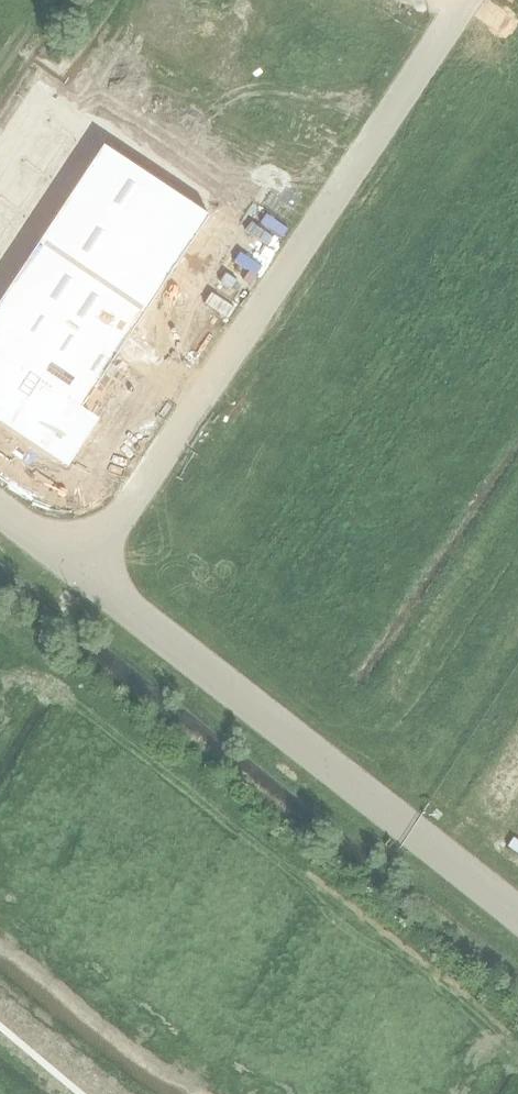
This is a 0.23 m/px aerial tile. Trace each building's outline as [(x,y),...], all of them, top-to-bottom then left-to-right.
[(0,301),(0,411),(8,417),(3,424),(67,467),(68,465),(67,464),(95,423),(79,412),(210,215),(104,145),(0,301)]
